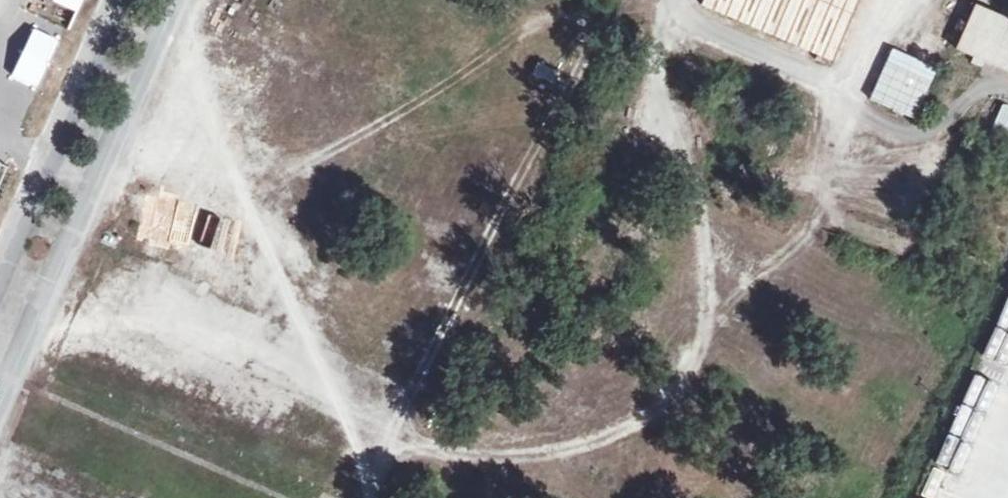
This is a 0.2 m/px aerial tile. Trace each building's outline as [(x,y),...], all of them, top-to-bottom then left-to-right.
[(77,14),(82,0),(51,0),(50,3),(77,14)] [(699,11),(833,64),(858,0),(703,0),(699,11)] [(1007,75),(1007,20),(974,5),(954,52),(1007,75)] [(917,121),(939,65),(890,46),(868,103),(917,121)] [(988,139),(1007,144),(1007,110),(997,107),(988,139)]
